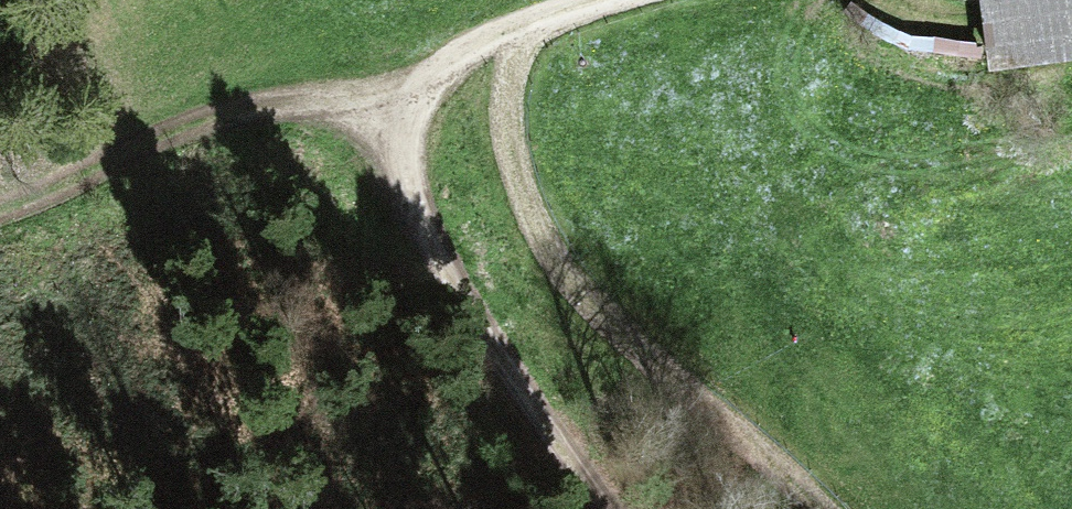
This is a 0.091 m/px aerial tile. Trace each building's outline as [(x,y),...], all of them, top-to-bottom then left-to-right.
[(983,43),(1071,37),(1071,0),(980,0),(983,43)]
